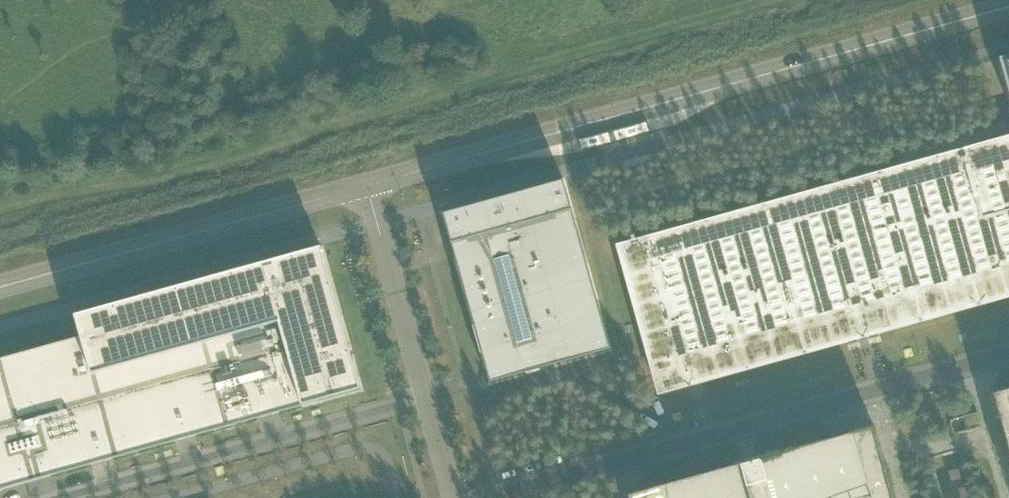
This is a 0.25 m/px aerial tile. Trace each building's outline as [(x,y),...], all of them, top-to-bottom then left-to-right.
[(998,58),(1008,97),(1008,55),(998,58)] [(1008,295),(1008,139),(1001,141),(619,247),(660,392),(860,337),(1008,295)] [(488,375),(490,383),(610,349),(563,180),(491,200),(493,206),(482,209),(481,203),(443,214),(453,251),(488,375)] [(353,359),(350,348),(322,250),(322,247),(283,258),(282,258),(265,263),(116,304),(106,307),(74,316),(75,318),(80,337),(0,359),(0,490),(302,406),(302,407),(361,390),(360,385),(353,359)] [(994,396),(1008,451),(1008,392),(994,396)] [(976,415),(965,418),(968,429),(968,430),(979,427),(979,426),(976,415)] [(874,429),(766,459),(627,497),(628,497),(893,497),(874,429)]
